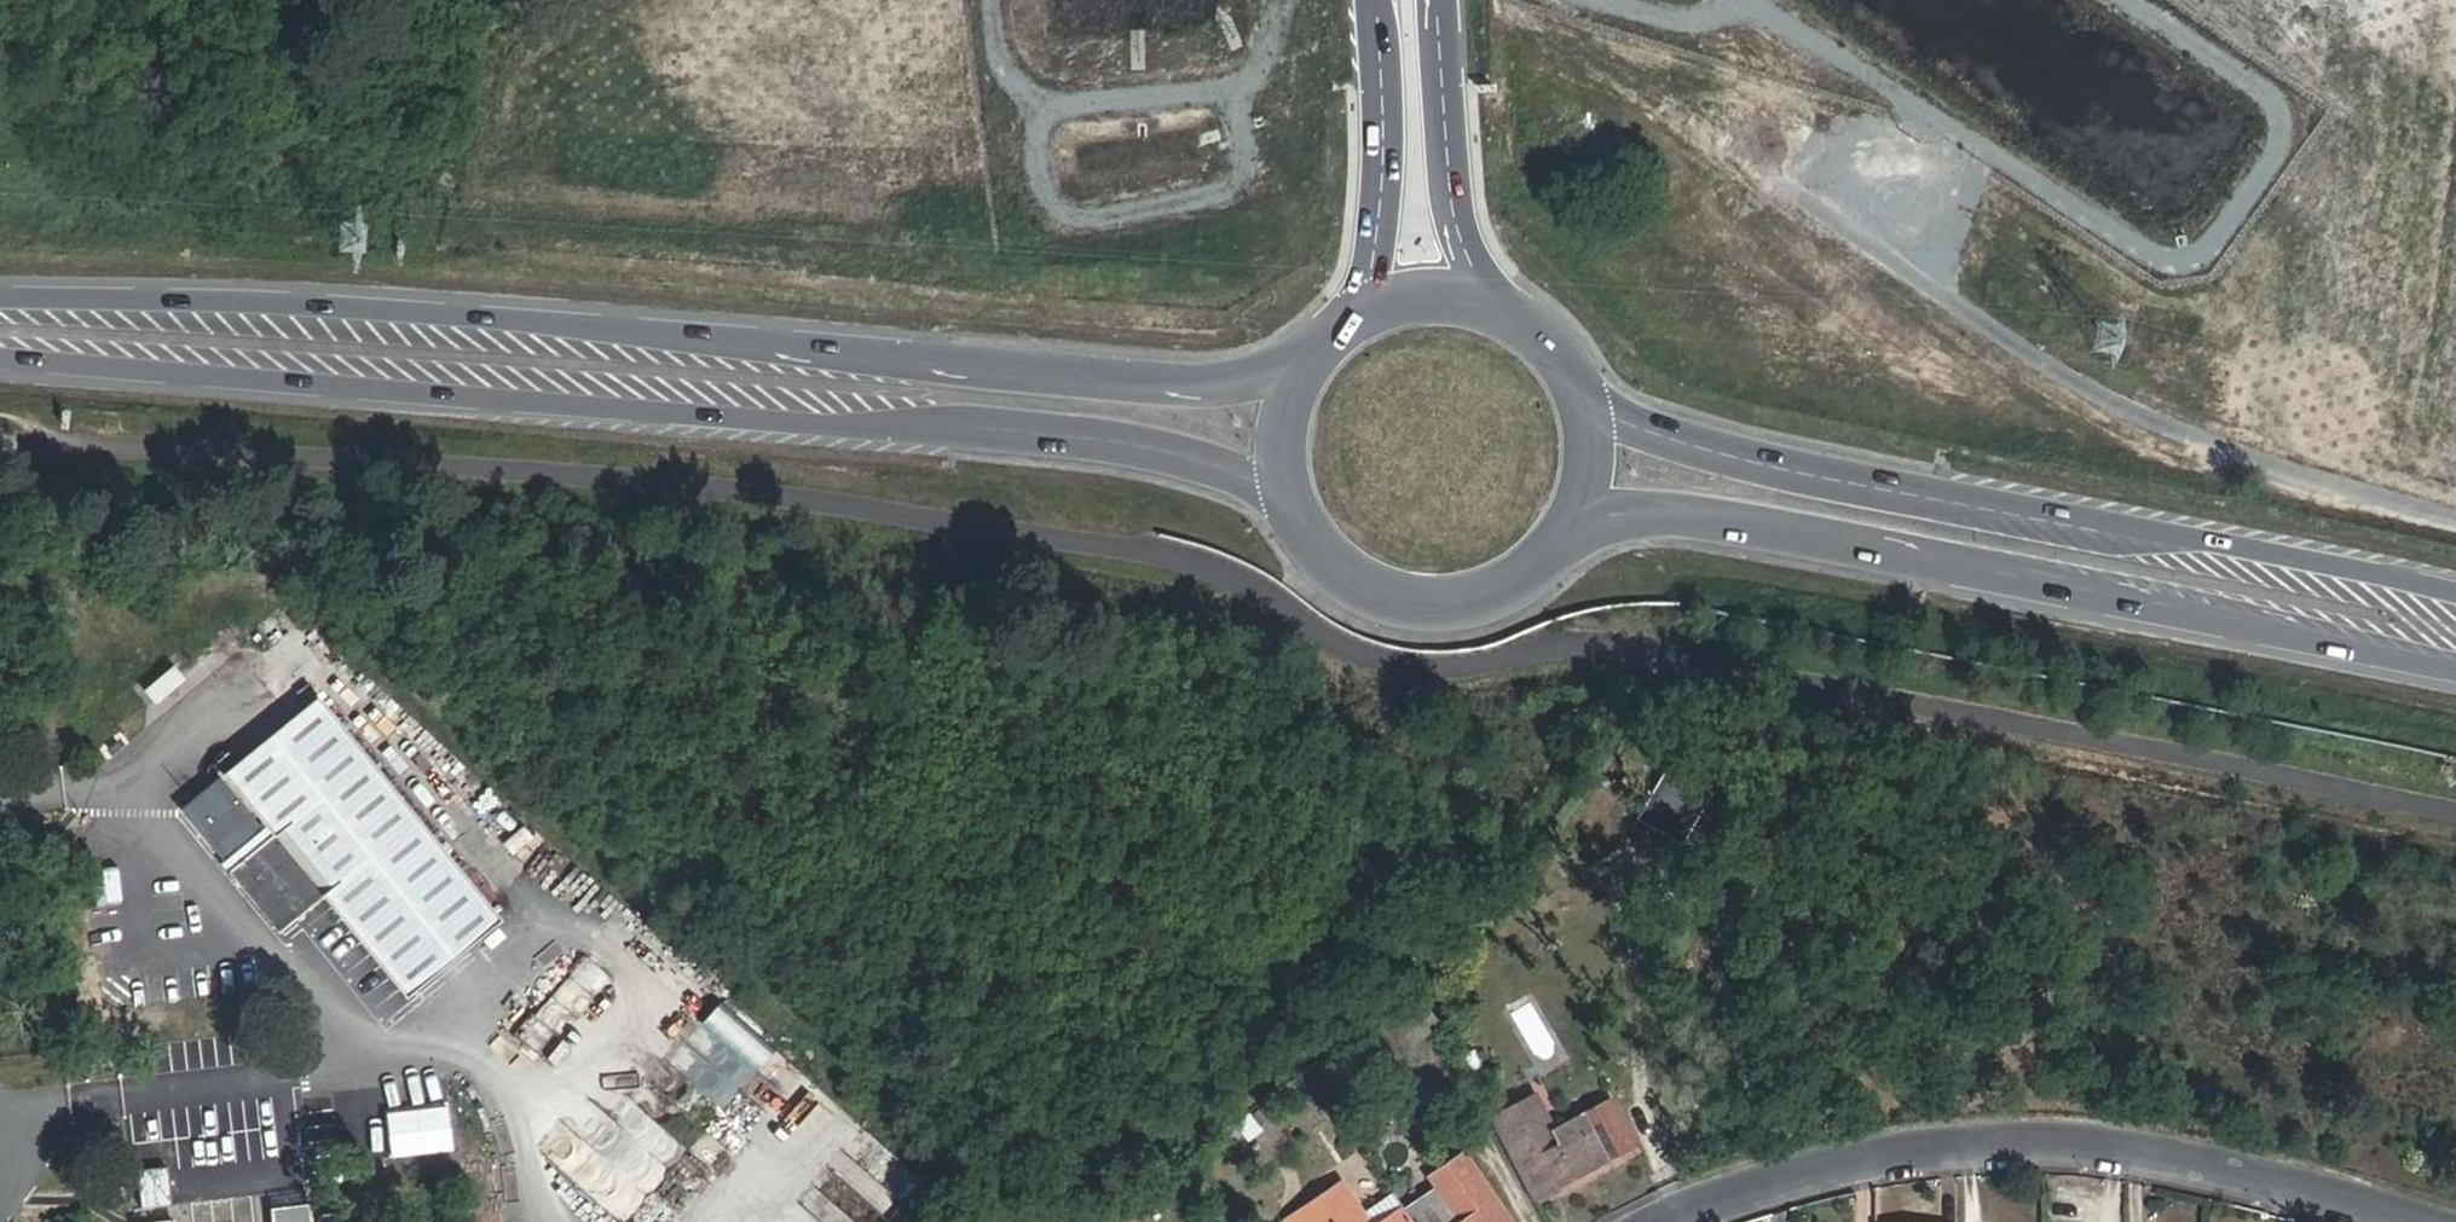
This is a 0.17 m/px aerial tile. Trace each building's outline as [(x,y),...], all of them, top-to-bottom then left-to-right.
[(159,704),(188,677),(175,663),(146,690),(159,704)] [(509,925),(326,700),(229,777),(280,840),(238,873),(285,932),(326,898),(411,1004),(509,925)] [(1682,841),(1709,795),(1667,770),(1640,817),(1682,841)] [(98,970),(126,967),(114,864),(87,867),(98,970)] [(538,1049),(574,1013),(596,991),(599,994),(613,980),(591,957),(518,1029),(538,1049)] [(719,1005),(706,1021),(762,1065),(775,1049),(719,1005)] [(740,1060),(720,1076),(689,1040),(672,1054),(717,1106),(753,1075),(740,1060)] [(784,1050),(767,1059),(780,1082),(796,1073),(784,1050)] [(1538,1197),(1636,1143),(1612,1097),(1573,1118),(1579,1130),(1559,1142),(1552,1129),(1532,1094),(1493,1116),(1538,1197)] [(565,1123),(543,1148),(624,1219),(649,1190),(648,1189),(682,1150),(654,1127),(637,1146),(588,1104),(576,1119),(598,1139),(592,1146),(565,1123)] [(723,1109),(711,1123),(731,1140),(743,1127),(723,1109)] [(1573,1118),(1552,1129),(1559,1142),(1579,1130),(1573,1118)] [(1464,1153),(1426,1179),(1456,1221),(1513,1221),(1464,1153)] [(1310,1221),(1368,1221),(1341,1182),(1301,1210),(1310,1221)] [(292,1202),(250,1206),(251,1221),(294,1221),(292,1202)] [(1402,1206),(1379,1221),(1412,1221),(1402,1206)] [(1285,1221),(1310,1221),(1301,1210),(1285,1221)] [(335,1212),(317,1213),(317,1221),(336,1221),(335,1212)]
